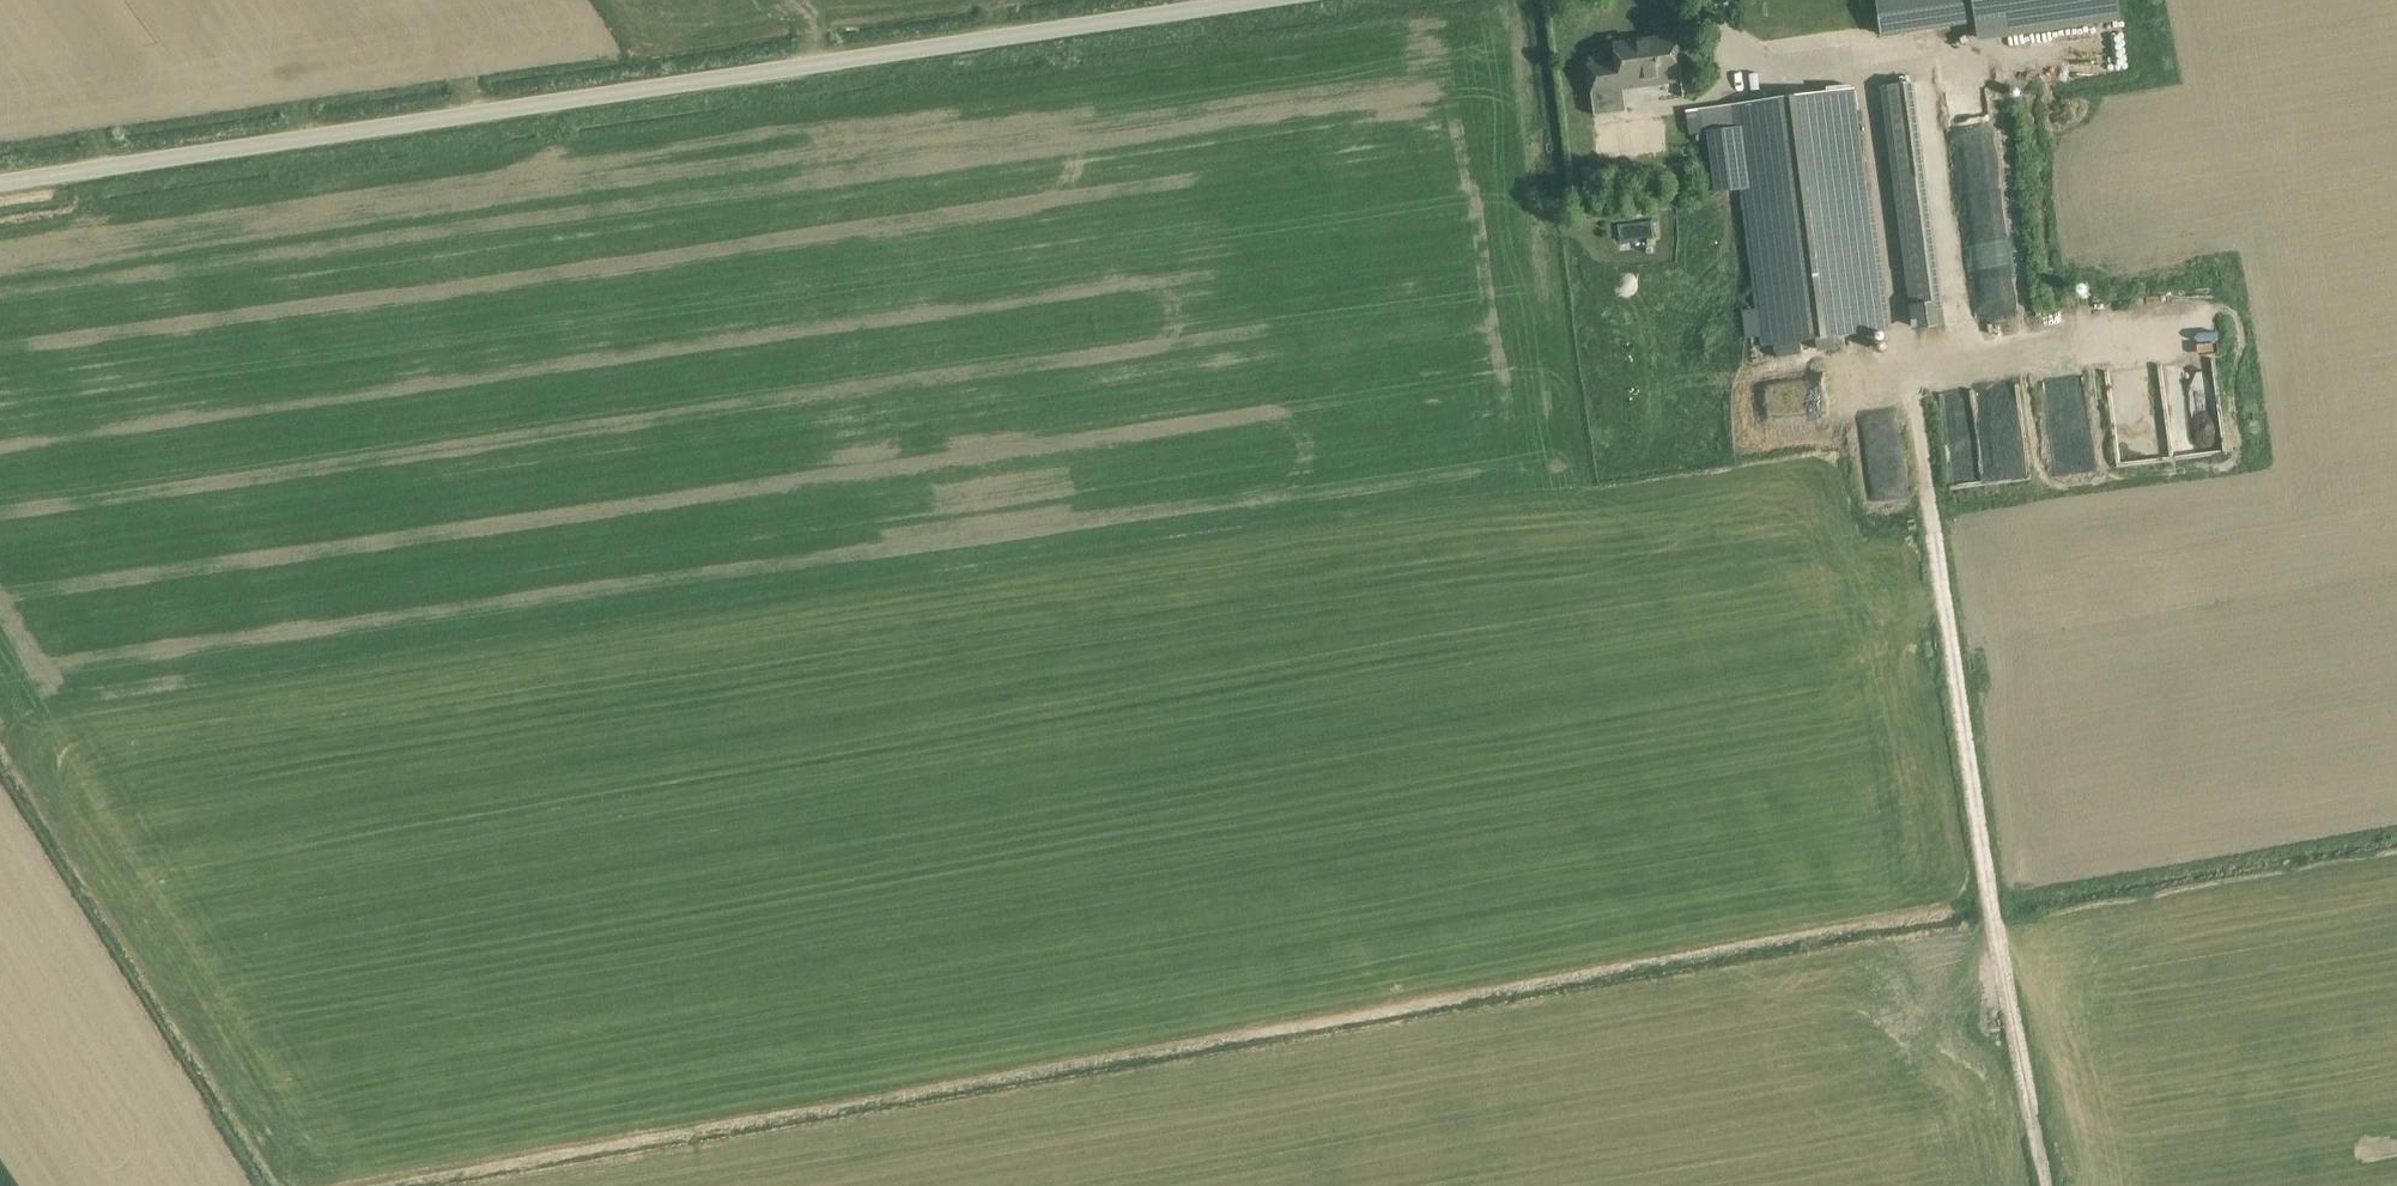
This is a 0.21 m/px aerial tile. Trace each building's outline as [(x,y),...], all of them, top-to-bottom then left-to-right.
[(1974,25),(1976,40),(2118,23),(2116,0),(1874,0),(1879,36),(1974,25)] [(1682,74),(1677,37),(1616,46),(1619,63),(1589,67),(1592,93),(1644,86),(1644,80),(1682,74)] [(1942,302),(1913,83),(1882,87),(1911,306),(1914,331),(1945,327),(1942,302)] [(1687,111),(1690,135),(1707,133),(1714,192),(1743,189),(1758,309),(1745,311),(1749,339),(1761,337),(1762,348),(1817,341),(1818,351),(1837,349),(1836,339),(1883,333),(1853,91),(1687,111)] [(1804,382),(1806,420),(1835,418),(1833,380),(1804,382)] [(2164,411),(2144,413),(2144,407),(2117,410),(2123,461),(2169,456),(2164,411)] [(1951,474),(1952,483),(1985,482),(1984,473),(1951,474)]
